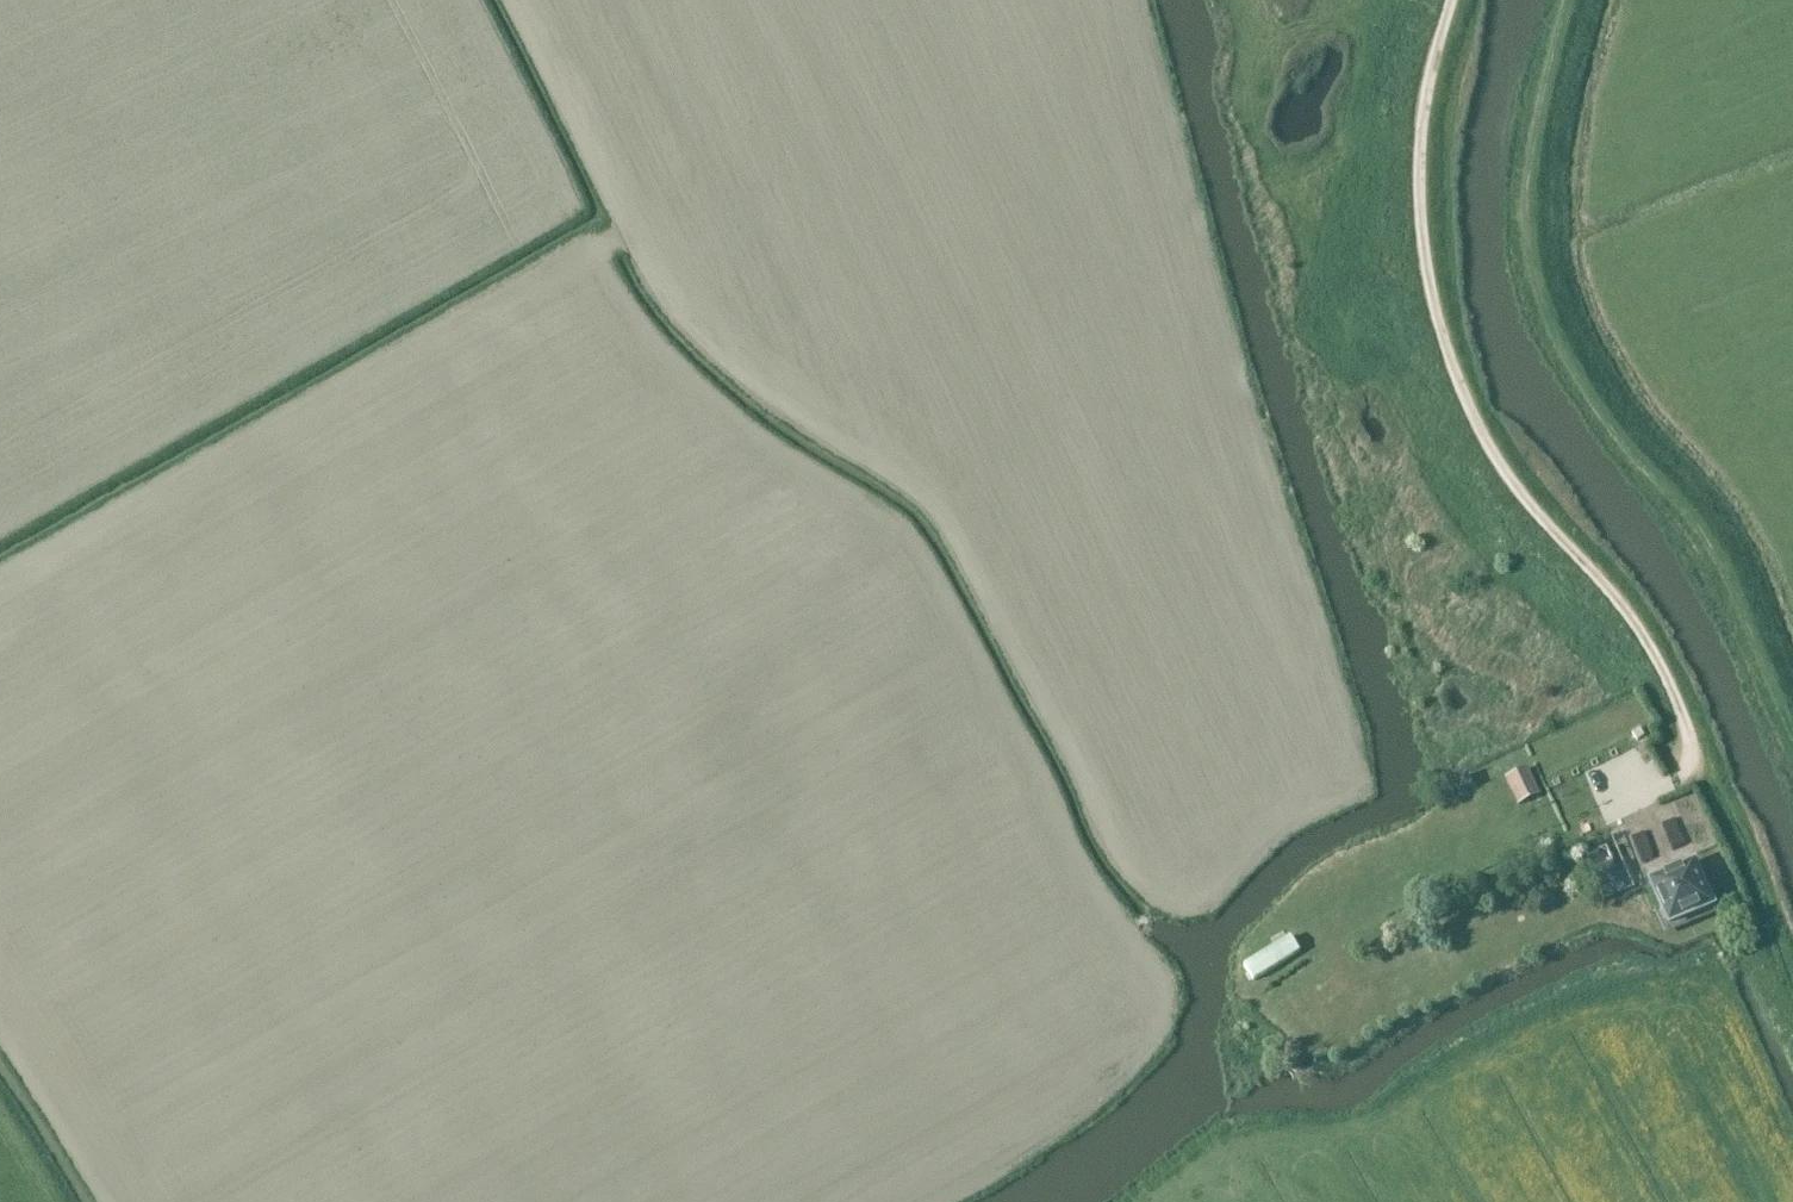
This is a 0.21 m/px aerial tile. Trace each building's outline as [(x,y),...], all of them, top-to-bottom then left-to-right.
[(1527,769),(1506,780),(1519,806),(1540,795),(1527,769)] [(1694,865),(1651,884),(1669,927),(1713,908),(1694,865)] [(1597,903),(1633,889),(1623,866),(1589,879),(1597,903)]
